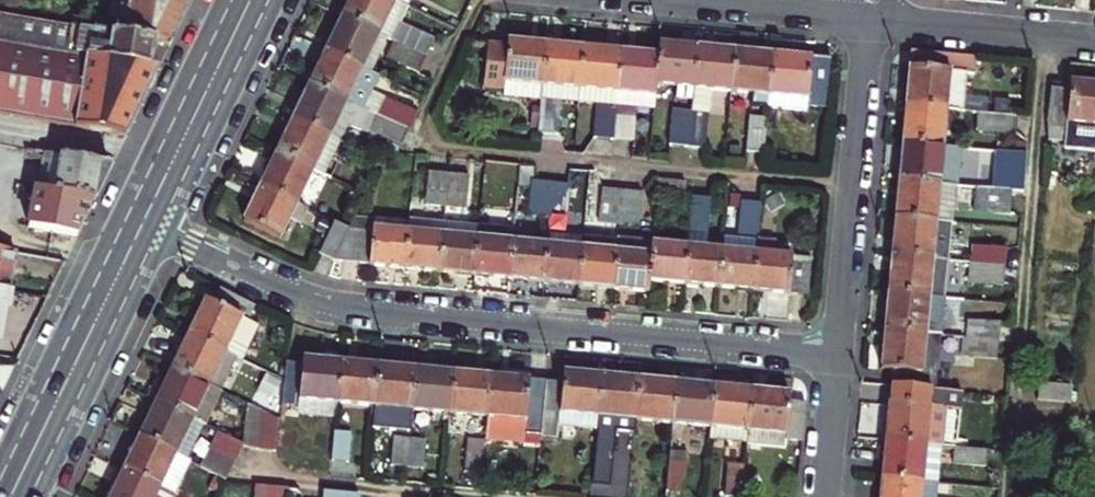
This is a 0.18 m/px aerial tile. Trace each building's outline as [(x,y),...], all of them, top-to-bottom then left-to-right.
[(94,32),(131,38),(155,42),(170,45),(181,22),(191,0),(129,0),(127,10),(109,7),(106,24),(96,22),(94,32)] [(400,22),(409,3),(402,0),(347,0),(341,13),(387,35),(398,40),(424,52),(432,37),(400,22)] [(387,35),(341,13),(333,30),(325,47),(371,69),(387,35)] [(150,69),(152,56),(155,42),(131,38),(94,32),(0,16),(0,45),(150,69)] [(509,86),(509,94),(547,97),(553,39),(530,37),(514,36),(514,42),(494,40),(490,84),(509,86)] [(666,50),(663,78),(683,80),(678,140),(694,142),(700,81),(704,41),(687,40),(667,38),(666,50)] [(586,82),(590,43),(574,41),(553,39),(547,97),(545,112),(544,127),(562,129),(565,91),(585,93),(586,82)] [(388,60),(415,73),(424,52),(398,40),(388,60)] [(719,83),(738,85),(742,45),(723,43),(704,41),(700,81),(694,142),(712,144),(719,83)] [(586,82),(623,86),(628,47),(609,45),(590,43),(586,82)] [(125,138),(140,107),(155,76),(158,71),(150,69),(0,45),(0,117),(125,138)] [(774,98),(779,48),(759,47),(742,45),(738,85),(758,87),(757,96),(774,98)] [(309,81),(391,120),(409,127),(416,113),(370,93),(379,73),(371,69),(325,47),(317,64),(309,81)] [(660,100),(663,78),(666,50),(649,49),(628,47),(623,86),(622,97),(618,134),(637,136),(641,98),(660,100)] [(827,103),(832,54),(803,51),(779,48),(774,98),(827,103)] [(975,68),(976,54),(917,49),(916,63),(955,66),(951,107),(953,107),(963,108),(966,67),(975,68)] [(914,81),(912,104),(951,107),(955,66),(916,63),(914,81)] [(1070,79),(1070,83),(1052,82),(1047,143),(1071,145),(1070,153),(1094,155),(1094,82),(1087,81),(1070,79)] [(391,120),(309,81),(301,98),(293,115),(342,138),(348,125),(383,140),(391,120)] [(585,93),(599,94),(622,97),(623,86),(586,82),(585,93)] [(595,132),(618,134),(622,97),(599,94),(595,132)] [(953,107),(951,107),(912,104),(910,120),(909,141),(951,144),(953,107)] [(773,110),(752,108),(748,143),(769,145),(773,110)] [(1019,129),(1021,112),(982,109),(980,126),(1019,129)] [(537,126),(544,127),(545,112),(538,112),(537,126)] [(342,138),(293,115),(285,132),(278,148),(315,166),(325,171),(326,171),(342,138)] [(967,145),(951,144),(909,141),(907,161),(905,178),(957,182),(964,183),(967,145)] [(315,166),(278,148),(270,165),(262,182),(299,200),(315,166)] [(110,168),(40,155),(38,167),(44,169),(39,192),(94,203),(102,186),(110,168)] [(1011,162),(980,160),(978,184),(1009,186),(1011,162)] [(309,205),(325,171),(315,166),(299,200),(309,205)] [(452,201),(455,168),(430,166),(427,198),(452,201)] [(474,170),(455,168),(452,201),(471,202),(474,170)] [(691,175),(666,172),(664,187),(690,190),(691,175)] [(538,177),(535,209),(557,211),(560,179),(538,177)] [(904,197),(902,214),(954,219),(957,182),(905,178),(904,197)] [(579,181),(560,179),(557,211),(576,213),(579,181)] [(292,216),(299,200),(262,182),(254,199),(246,216),(284,233),(292,216)] [(625,217),(629,185),(606,182),(603,215),(625,217)] [(1007,213),(1009,186),(978,184),(976,210),(1007,213)] [(649,187),(629,185),(625,217),(646,219),(649,187)] [(729,243),(711,242),(716,192),(699,190),(694,240),(691,277),(708,279),(726,281),(729,243)] [(76,238),(94,203),(39,192),(34,191),(28,229),(76,238)] [(765,234),(768,197),(748,195),(743,245),(729,243),(726,281),(742,282),(760,284),(764,247),(765,234)] [(302,221),(309,205),(299,200),(292,216),(302,221)] [(415,210),(377,207),(377,212),(376,221),(414,225),(415,210)] [(414,225),(410,263),(430,265),(446,266),(451,212),(415,209),(415,210),(414,225)] [(355,227),(340,257),(378,260),(410,263),(414,225),(376,221),(377,212),(362,211),(355,227)] [(486,216),(451,212),(446,266),(464,268),(481,270),(485,230),(486,216)] [(951,256),(954,219),(902,214),(900,232),(899,252),(951,256)] [(520,219),(486,216),(485,230),(519,234),(520,219)] [(340,257),(355,227),(337,218),(323,249),(340,257)] [(554,237),(550,276),(568,277),(583,279),(589,224),(556,221),(554,237)] [(589,224),(583,279),(601,280),(619,282),(624,228),(589,224)] [(659,231),(624,228),(619,282),(637,283),(654,285),(655,274),(659,237),(659,231)] [(519,234),(485,230),(481,270),(500,271),(515,273),(519,234)] [(554,237),(519,234),(515,273),(535,274),(550,276),(554,237)] [(785,249),(786,236),(765,234),(764,247),(785,249)] [(659,237),(655,274),(673,276),(691,277),(694,240),(659,237)] [(1015,262),(1016,244),(981,241),(979,259),(1015,262)] [(814,252),(785,249),(764,247),(760,284),(781,286),(810,289),(814,252)] [(7,294),(11,274),(15,254),(0,251),(0,292),(7,294)] [(951,256),(899,252),(897,269),(895,289),(947,293),(952,294),(956,257),(951,256)] [(1013,282),(1015,262),(979,259),(977,279),(1013,282)] [(255,314),(262,301),(226,284),(221,296),(215,293),(206,312),(198,330),(238,349),(255,314)] [(947,293),(895,289),(894,309),(892,326),(929,329),(944,330),(947,293)] [(247,353),(264,319),(255,314),(238,349),(247,353)] [(1002,319),(969,316),(967,332),(1000,335),(1002,319)] [(897,383),(900,383),(921,384),(923,367),(926,367),(929,329),(892,326),(890,345),(889,365),(899,366),(897,383)] [(944,330),(929,329),(926,367),(923,367),(921,384),(948,386),(953,331),(944,330)] [(229,369),(238,349),(198,330),(189,347),(181,365),(221,384),(229,369)] [(966,350),(999,353),(1000,335),(967,332),(966,350)] [(229,369),(238,373),(247,353),(238,349),(229,369)] [(307,400),(307,395),(345,398),(350,358),(322,355),(313,355),(313,361),(293,359),(289,388),(288,398),(307,400)] [(382,401),(386,361),(369,360),(350,358),(345,398),(382,401)] [(420,405),(424,365),(405,363),(386,361),(382,401),(420,405)] [(230,389),(221,384),(181,365),(173,382),(164,399),(214,423),(230,389)] [(458,408),(462,368),(441,366),(424,365),(420,405),(458,408)] [(565,430),(604,433),(610,370),(581,367),(554,365),(552,377),(547,427),(546,439),(564,441),(565,430)] [(462,368),(458,408),(494,412),(498,372),(480,370),(462,368)] [(640,425),(641,413),(645,373),(629,372),(610,370),(604,433),(598,495),(615,496),(622,423),(640,425)] [(492,438),(529,443),(530,426),(547,427),(552,377),(522,374),(498,372),(494,412),(492,434),(492,438)] [(663,375),(645,373),(641,413),(679,416),(682,376),(663,375)] [(682,376),(679,416),(716,420),(719,380),(700,378),(682,376)] [(254,400),(286,415),(288,398),(289,388),(265,377),(254,400)] [(1074,382),(1043,379),(1041,397),(1073,400),(1074,382)] [(737,381),(719,380),(716,420),(714,434),(751,438),(756,383),(737,381)] [(777,385),(756,383),(751,438),(790,441),(791,435),(807,436),(810,394),(795,392),(796,387),(777,385)] [(947,404),(948,386),(921,384),(900,383),(898,400),(896,400),(895,417),(893,436),(929,439),(933,403),(947,404)] [(958,405),(959,387),(948,386),(947,404),(958,405)] [(344,412),(345,398),(307,395),(307,400),(306,409),(344,412)] [(276,448),(283,447),(286,415),(254,400),(250,398),(245,438),(249,439),(276,448)] [(214,423),(164,399),(156,415),(148,432),(198,456),(214,423)] [(943,441),(947,404),(933,403),(929,439),(943,441)] [(357,451),(360,421),(343,419),(340,449),(357,451)] [(398,455),(415,457),(418,425),(401,424),(398,455)] [(418,425),(415,457),(432,458),(435,427),(418,425)] [(230,431),(222,447),(241,456),(249,439),(245,438),(230,431)] [(182,489),(198,456),(148,432),(140,449),(132,465),(182,489)] [(476,432),(474,462),(489,464),(492,438),(492,434),(476,432)] [(929,439),(893,436),(891,455),(890,475),(940,478),(943,441),(929,439)] [(958,459),(992,462),(994,445),(960,442),(958,459)] [(233,472),(241,456),(222,447),(214,463),(233,472)] [(688,487),(692,449),(676,448),(673,486),(688,487)] [(734,460),(731,490),(746,492),(749,462),(734,460)] [(132,465),(124,482),(117,496),(178,496),(182,489),(132,465)] [(940,478),(890,475),(888,495),(888,496),(938,496),(940,478)]
